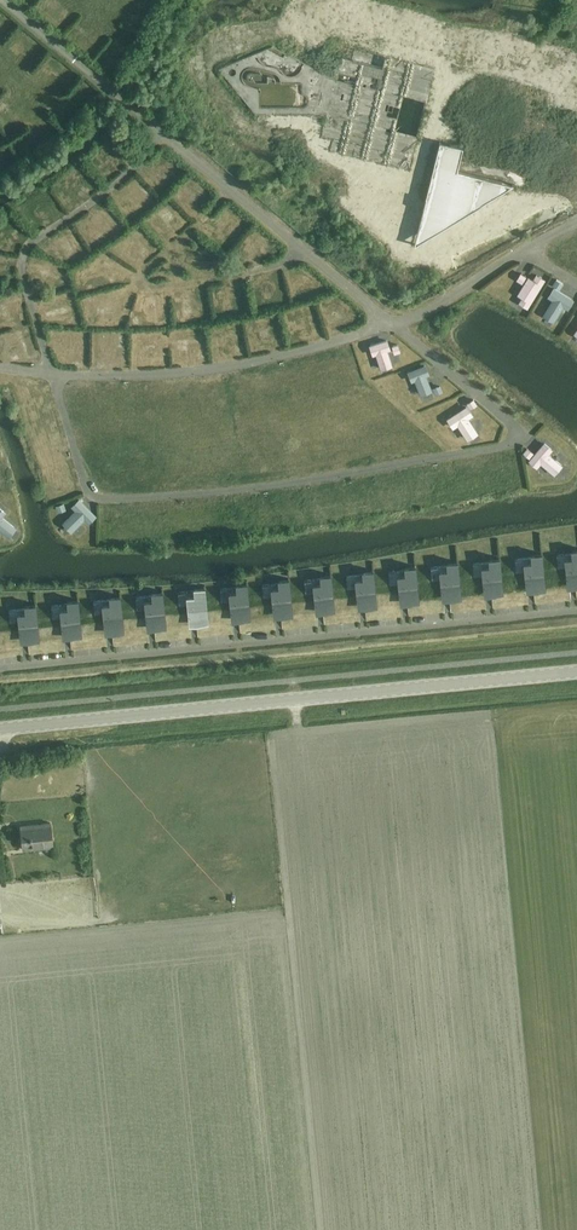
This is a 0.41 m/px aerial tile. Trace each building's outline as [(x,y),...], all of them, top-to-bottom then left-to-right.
[(56,0),(44,0),(39,7),(57,20),(63,11),(53,4),(56,0)] [(130,19),(139,23),(148,0),(138,0),(130,19)] [(70,34),(91,42),(95,32),(75,24),(70,34)] [(14,35),(27,48),(36,40),(23,26),(14,35)] [(120,35),(109,57),(116,61),(127,38),(120,35)] [(272,45),(217,69),(255,115),(326,115),(320,137),(332,140),(329,151),(409,171),(418,136),(395,130),(403,98),(426,104),(435,68),(355,48),(352,60),(340,57),(335,79),(272,45)] [(46,57),(61,70),(66,65),(51,51),(46,57)] [(416,233),(428,236),(499,193),(502,182),(511,184),(511,185),(525,188),(530,166),(576,191),(576,130),(539,130),(545,108),(533,105),(536,94),(456,74),(447,109),(470,115),(462,147),(439,141),(416,233)] [(82,84),(65,108),(72,112),(88,89),(82,84)] [(0,102),(0,117),(5,128),(15,124),(4,100),(0,102)] [(32,142),(53,126),(49,120),(27,136),(32,142)] [(114,131),(90,153),(96,160),(121,139),(114,131)] [(16,141),(24,150),(31,143),(23,134),(16,141)] [(161,149),(150,164),(162,173),(173,157),(161,149)] [(83,164),(76,170),(89,186),(96,180),(83,164)] [(188,169),(176,185),(188,194),(200,178),(188,169)] [(39,192),(49,209),(57,205),(47,187),(39,192)] [(115,224),(121,218),(104,200),(98,205),(115,224)] [(166,201),(158,207),(163,214),(171,209),(166,201)] [(157,208),(150,214),(166,235),(174,228),(157,208)] [(237,211),(226,220),(219,210),(209,218),(225,237),(245,221),(237,211)] [(63,227),(77,249),(86,243),(72,221),(63,227)] [(142,227),(136,233),(150,248),(157,242),(142,227)] [(120,270),(126,260),(103,247),(97,257),(120,270)] [(31,259),(52,266),(54,256),(34,250),(31,259)] [(72,267),(74,276),(81,274),(78,265),(72,267)] [(295,289),(319,281),(315,269),(291,277),(295,289)] [(42,282),(51,280),(49,272),(40,273),(42,282)] [(279,272),(268,273),(270,296),(282,294),(279,272)] [(533,280),(529,277),(519,294),(523,296),(520,302),(528,306),(544,279),(537,275),(533,280)] [(232,304),(244,301),(239,280),(227,283),(232,304)] [(190,305),(204,304),(203,286),(189,287),(190,305)] [(263,295),(271,294),(269,286),(262,288),(263,295)] [(545,314),(554,320),(563,304),(568,307),(573,300),(554,288),(550,296),(554,299),(545,314)] [(322,294),(328,316),(341,312),(338,303),(342,302),(339,289),(322,294)] [(156,315),(165,315),(165,290),(155,290),(156,315)] [(45,309),(69,303),(65,291),(42,298),(45,309)] [(20,293),(6,297),(11,315),(24,312),(20,293)] [(8,310),(6,298),(0,299),(0,305),(1,311),(8,310)] [(308,299),(283,306),(286,317),(311,310),(308,299)] [(248,326),(269,325),(269,314),(248,315),(248,326)] [(302,314),(294,316),(296,323),(304,322),(302,314)] [(221,336),(220,329),(238,327),(237,319),(211,322),(212,337),(221,336)] [(30,322),(22,323),(26,351),(34,349),(30,322)] [(198,334),(198,325),(172,325),(173,337),(191,337),(191,334),(198,334)] [(135,338),(160,339),(161,329),(135,328),(135,338)] [(75,354),(83,354),(82,329),(74,330),(75,354)] [(393,347),(399,345),(397,337),(390,339),(393,347)] [(389,348),(386,340),(370,345),(373,354),(376,353),(381,368),(391,365),(386,349),(389,348)] [(428,374),(424,365),(408,372),(411,380),(415,379),(421,394),(430,390),(424,375),(428,374)] [(465,397),(470,402),(476,396),(471,391),(465,397)] [(467,438),(476,433),(466,417),(471,414),(466,407),(448,419),(452,426),(457,423),(467,438)] [(555,473),(561,465),(548,453),(551,449),(544,443),(530,460),(537,466),(541,461),(555,473)] [(64,522),(71,530),(84,517),(88,521),(94,515),(79,499),(72,506),(76,510),(64,522)] [(14,527),(0,516),(4,512),(0,509),(0,529),(8,535),(14,527)] [(544,583),(542,568),(541,553),(540,553),(540,558),(531,559),(515,560),(514,560),(516,574),(524,573),(525,585),(527,585),(526,585),(530,585),(531,590),(544,588),(544,583)] [(568,581),(569,581),(572,580),(573,586),(576,585),(576,554),(573,554),(558,556),(557,556),(558,570),(566,569),(567,579),(568,581)] [(483,589),(484,589),(488,589),(489,594),(502,593),(502,588),(500,572),(499,557),(498,557),(498,562),(489,563),(473,564),(472,564),(474,579),(482,578),(483,587),(483,589)] [(441,594),(442,593),(446,593),(446,598),(460,597),(460,592),(458,576),(457,561),(455,562),(456,566),(447,567),(431,568),(430,568),(432,583),(440,582),(441,592),(441,594)] [(418,596),(416,581),(415,566),(413,566),(414,570),(405,571),(389,573),(389,572),(388,573),(389,587),(398,586),(399,598),(400,598),(400,597),(404,597),(404,602),(418,601),(418,596)] [(356,590),(357,602),(358,602),(362,601),(362,606),(376,605),(375,600),(374,585),(372,570),(371,570),(371,574),(362,575),(347,577),(346,577),(347,591),(356,590)] [(315,606),(316,606),(319,606),(320,611),(334,609),(333,604),(332,589),(330,574),(329,574),(329,579),(320,580),(305,581),(304,581),(305,595),(314,594),(315,606)] [(273,610),(274,610),(277,610),(278,615),(292,614),(291,609),(290,593),(288,578),(287,578),(287,583),(278,584),(263,585),(262,585),(263,599),(272,599),(273,610)] [(249,613),(248,598),(246,582),(245,583),(245,587),(236,588),(221,589),(220,589),(221,604),(229,603),(231,615),(232,614),(235,614),(236,619),(250,618),(249,613)] [(188,619),(189,619),(189,618),(193,618),(194,623),(207,622),(207,617),(205,602),(204,587),(203,587),(203,591),(194,592),(178,594),(178,593),(177,594),(179,608),(187,607),(188,619)] [(165,621),(163,606),(162,591),(160,591),(161,595),(152,596),(136,598),(135,598),(136,612),(145,611),(146,623),(147,623),(151,622),(151,627),(165,626),(165,621)] [(94,616),(103,615),(104,627),(105,627),(109,627),(109,632),(123,630),(122,625),(121,611),(119,595),(118,595),(118,600),(109,601),(94,602),(93,602),(94,616)] [(52,620),(61,620),(62,631),(63,631),(66,631),(67,636),(81,635),(80,629),(80,630),(79,615),(77,599),(76,599),(76,604),(67,605),(52,606),(51,606),(52,620)] [(10,625),(18,624),(19,636),(21,635),(20,635),(24,635),(25,640),(38,639),(38,634),(36,618),(35,603),(34,604),(34,608),(25,609),(9,610),(8,610),(10,625)] [(20,825),(23,849),(52,846),(50,822),(20,825)]
